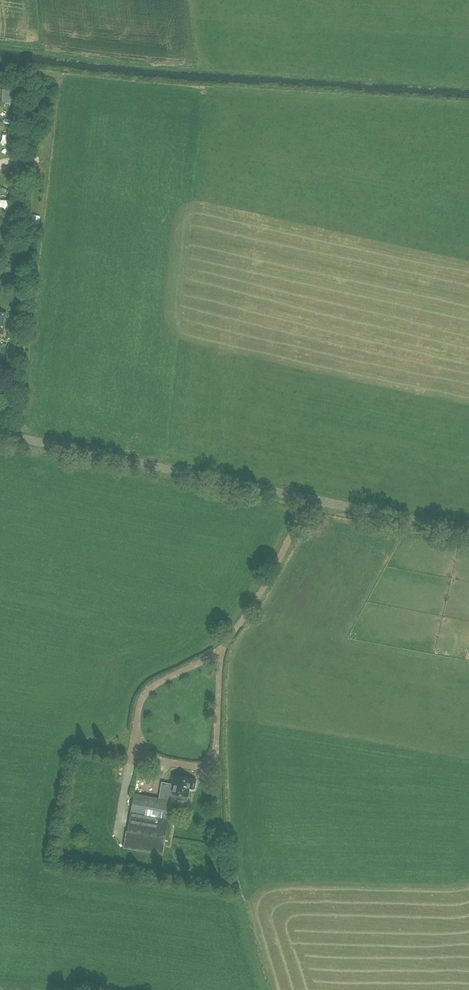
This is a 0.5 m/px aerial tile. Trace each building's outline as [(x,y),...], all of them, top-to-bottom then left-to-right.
[(188,796),(189,788),(195,789),(196,783),(190,782),(191,778),(174,775),(172,784),(164,782),(161,798),(134,794),(131,812),(141,814),(139,823),(142,824),(141,832),(166,837),(167,828),(172,799),(187,801),(188,796)] [(143,841),(141,848),(152,851),(154,844),(143,841)]
